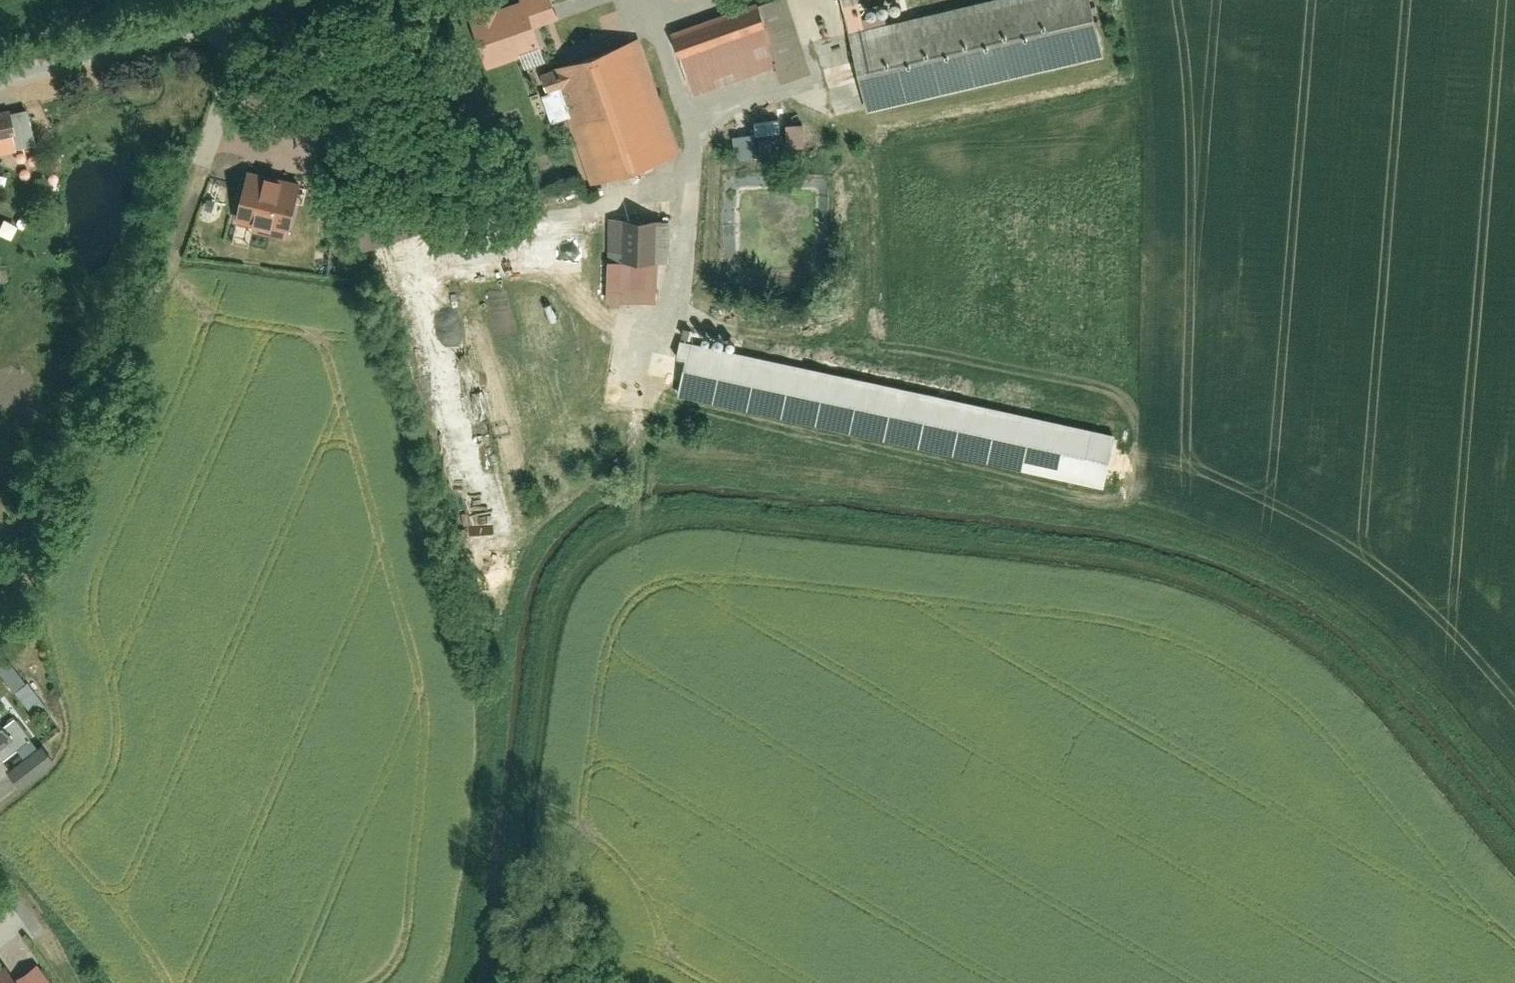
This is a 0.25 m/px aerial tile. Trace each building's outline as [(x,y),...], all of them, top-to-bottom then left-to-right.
[(470,20),(486,70),(544,51),(536,30),(560,22),(553,0),(521,0),(521,2),(501,9),(498,2),(470,11),(473,19),(470,20)] [(671,34),(692,97),(808,59),(788,0),(774,0),(671,34)] [(869,113),(1107,60),(1094,0),(1004,0),(852,34),(869,113)] [(639,39),(557,69),(599,184),(681,154),(639,39)] [(782,117),(758,121),(760,133),(784,129),(782,117)] [(794,136),(808,146),(821,128),(807,118),(794,136)] [(757,131),(737,134),(740,158),(760,155),(757,131)] [(249,173),(235,226),(289,240),(303,187),(249,173)] [(664,225),(616,223),(612,304),(660,306),(664,225)] [(1119,436),(694,344),(682,401),(1107,492),(1119,436)] [(0,658),(0,662),(31,713),(44,705),(11,651),(0,658)] [(16,740),(0,720),(0,752),(16,740)] [(0,974),(0,982),(19,982),(8,968),(0,974)]
